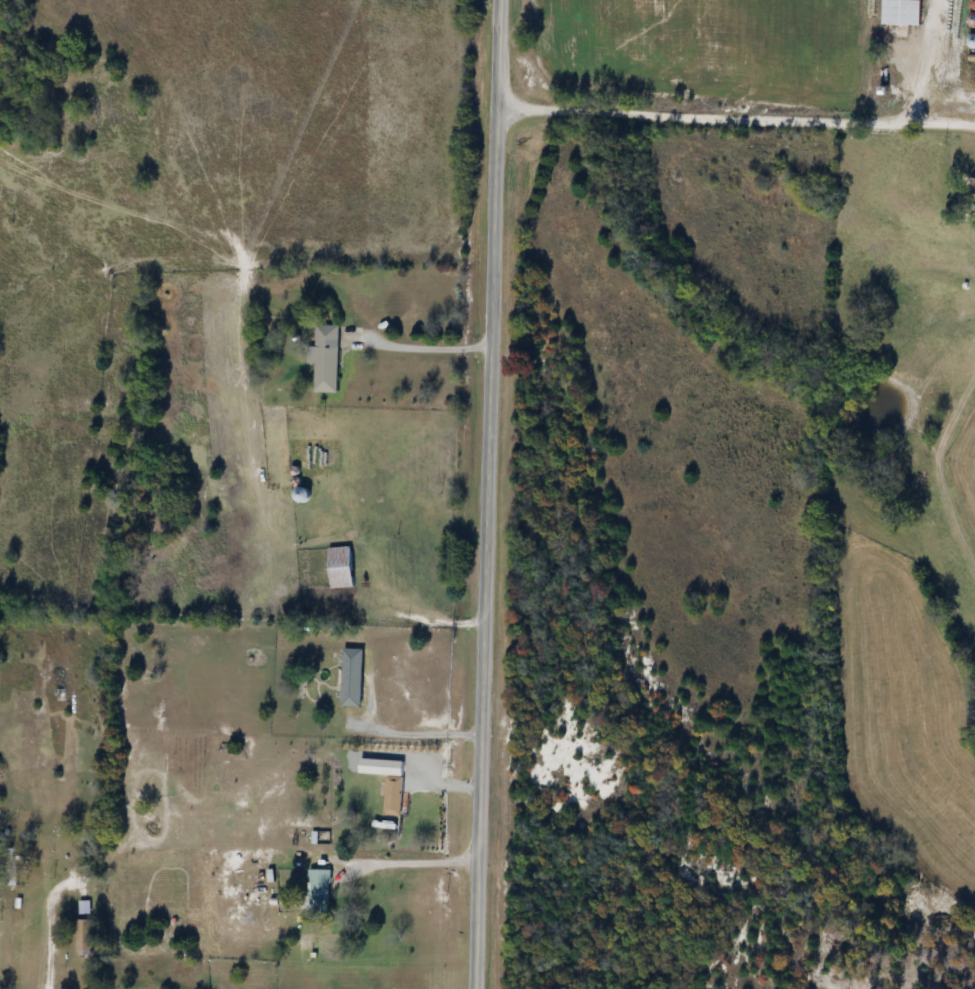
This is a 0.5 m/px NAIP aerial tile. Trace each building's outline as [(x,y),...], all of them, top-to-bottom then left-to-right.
[(922,0),(884,0),(884,27),(922,27),(922,0)] [(315,394),(339,394),(340,327),(316,326),(315,394)] [(311,495),(304,489),(296,498),(304,504),(311,495)] [(354,589),(354,549),(331,549),(331,589),(354,589)] [(344,708),(363,708),(363,651),(344,651),(344,708)] [(386,817),(403,818),(403,777),(387,777),(386,817)] [(249,796),(235,796),(235,811),(249,811),(249,796)] [(330,871),(310,871),(310,915),(330,915),(330,871)] [(80,913),(89,914),(89,903),(81,903),(80,913)] [(78,921),(78,957),(93,957),(93,921),(78,921)]
